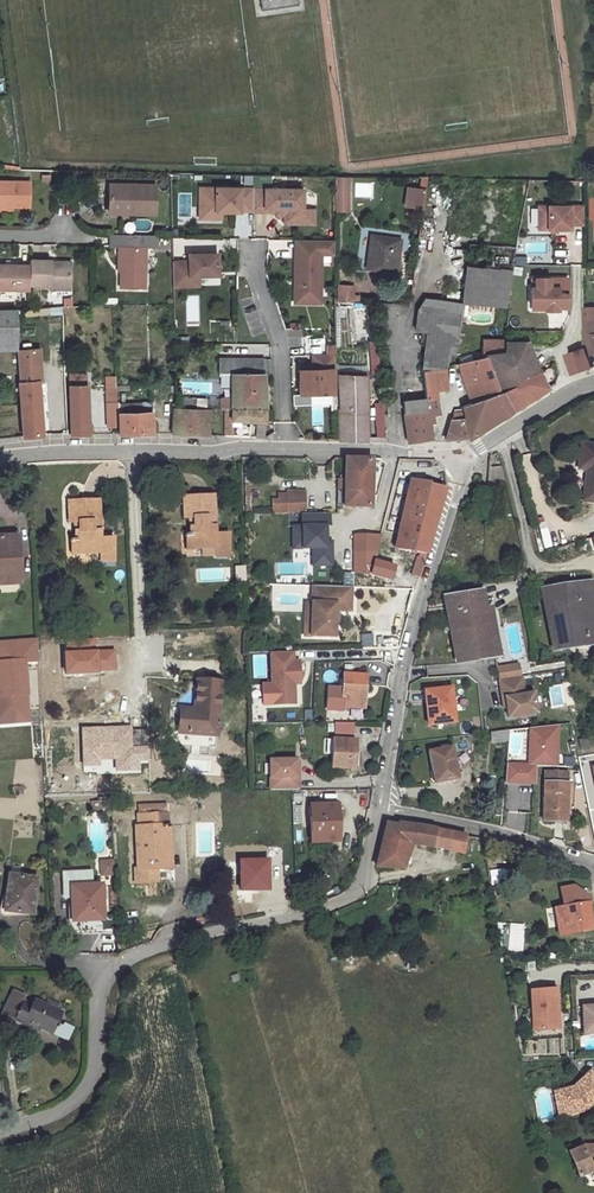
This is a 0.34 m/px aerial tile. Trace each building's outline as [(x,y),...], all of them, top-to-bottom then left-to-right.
[(15,204),(32,205),(33,179),(0,177),(0,203),(15,204)] [(335,212),(351,212),(351,178),(335,178),(335,212)] [(107,181),(106,206),(129,207),(129,212),(152,212),(153,182),(107,181)] [(200,186),(199,209),(202,212),(210,212),(213,209),(221,209),(252,210),(252,208),(252,187),(200,186)] [(423,210),(427,190),(407,186),(404,207),(423,210)] [(252,187),(252,208),(274,209),(275,209),(275,207),(287,207),(287,215),(302,215),(302,207),(302,188),(252,187)] [(586,206),(541,206),(541,229),(573,229),(573,225),(586,225),(586,206)] [(275,209),(274,209),(274,215),(283,215),(283,223),(314,224),(314,208),(302,207),(302,215),(287,215),(287,207),(275,207),(275,209)] [(402,238),(373,234),(367,268),(396,272),(402,238)] [(299,252),(296,252),(295,278),(303,278),(302,302),(322,303),(323,254),(337,254),(337,240),(299,239),(299,252)] [(121,257),(121,273),(121,288),(145,288),(145,247),(117,247),(117,257),(121,257)] [(216,273),(215,251),(185,252),(186,259),(170,260),(171,284),(187,284),(187,274),(216,273)] [(49,264),(49,260),(30,259),(29,264),(29,281),(47,282),(47,285),(69,286),(69,265),(49,264)] [(29,264),(0,262),(0,288),(29,289),(29,281),(29,264)] [(463,306),(486,307),(507,307),(509,293),(512,277),(468,275),(463,306)] [(295,278),(294,302),(302,302),(303,278),(295,278)] [(571,309),(569,292),(568,281),(536,284),(537,292),(533,293),(535,310),(536,310),(537,312),(549,311),(549,308),(561,307),(562,310),(571,309)] [(355,302),(355,283),(337,283),(337,301),(355,302)] [(509,307),(530,308),(531,294),(509,293),(507,307),(509,307)] [(454,355),(463,306),(420,304),(415,335),(425,337),(421,372),(423,372),(445,370),(450,354),(454,355)] [(593,323),(593,305),(585,305),(585,322),(593,323)] [(19,348),(17,307),(0,307),(0,349),(19,348)] [(530,308),(509,307),(506,341),(527,342),(530,308)] [(585,328),(585,338),(585,348),(569,354),(574,374),(593,368),(590,355),(593,354),(593,328),(585,328)] [(501,351),(502,341),(492,342),(492,337),(479,337),(479,339),(475,339),(475,343),(482,342),(483,354),(501,351)] [(538,372),(527,342),(506,341),(505,355),(510,354),(520,381),(538,372)] [(337,371),(337,354),(315,355),(316,372),(334,371),(337,371)] [(510,354),(505,355),(486,358),(488,362),(503,392),(513,411),(548,389),(538,372),(520,381),(510,354)] [(223,399),(223,408),(226,408),(265,409),(266,359),(222,359),(222,375),(234,375),(234,399),(223,399)] [(479,376),(464,380),(472,404),(475,403),(503,392),(488,362),(475,363),(479,376)] [(460,366),(464,380),(479,376),(475,363),(468,364),(460,366)] [(448,390),(445,370),(423,372),(426,399),(427,411),(406,414),(409,442),(431,439),(429,417),(438,416),(436,399),(437,399),(436,392),(448,390)] [(334,395),(334,371),(316,372),(300,372),(300,396),(334,395)] [(364,441),(364,376),(344,376),(339,377),(340,440),(364,441)] [(22,396),(24,437),(43,436),(40,395),(39,383),(21,385),(22,396)] [(69,386),(69,404),(88,403),(87,385),(69,386)] [(110,403),(118,402),(117,385),(109,386),(110,403)] [(503,392),(475,403),(484,429),(513,411),(503,392)] [(427,411),(426,399),(404,401),(406,414),(427,411)] [(152,402),(118,403),(120,434),(154,434),(152,402)] [(386,435),(384,402),(374,402),(375,436),(386,435)] [(88,423),(88,403),(69,404),(70,434),(89,433),(88,423)] [(463,414),(465,422),(470,437),(484,429),(475,403),(472,404),(470,405),(461,408),(463,414)] [(265,409),(226,408),(225,436),(233,437),(233,431),(240,431),(240,423),(257,423),(256,437),(265,438),(265,409)] [(175,409),(174,435),(210,436),(211,410),(175,409)] [(467,439),(470,437),(465,422),(451,421),(446,441),(459,440),(467,439)] [(583,442),(580,467),(588,467),(585,500),(593,501),(593,444),(583,442)] [(365,490),(371,490),(371,459),(345,459),(345,477),(353,478),(353,485),(365,485),(365,490)] [(491,482),(504,480),(502,466),(489,468),(491,482)] [(370,507),(371,490),(365,490),(365,485),(353,485),(353,478),(345,477),(344,506),(370,507)] [(417,552),(412,571),(420,572),(426,552),(444,487),(411,479),(395,547),(417,552)] [(459,494),(466,495),(469,496),(474,480),(462,481),(459,494)] [(286,490),(286,513),(305,513),(305,490),(286,490)] [(183,534),(184,546),(201,545),(213,545),(213,554),(214,558),(229,557),(228,532),(215,533),(214,496),(182,497),(183,518),(187,518),(188,534),(183,534)] [(70,538),(70,549),(102,548),(102,559),(116,559),(115,535),(103,535),(101,499),(66,500),(68,521),(73,521),(75,537),(70,538)] [(328,526),(328,513),(300,513),(300,525),(290,525),(290,538),(300,538),(300,548),(309,548),(309,565),(329,566),(329,548),(323,547),(323,542),(324,526),(328,526)] [(0,537),(0,586),(8,585),(8,581),(20,580),(17,536),(0,537)] [(353,548),(381,549),(384,536),(354,536),(353,548)] [(300,538),(290,538),(290,548),(300,548),(300,538)] [(213,545),(201,545),(202,554),(213,554),(213,545)] [(417,583),(420,572),(412,571),(412,575),(394,571),(396,566),(378,561),(381,549),(353,548),(352,571),(417,583)] [(292,551),(293,561),(308,560),(307,550),(292,551)] [(245,580),(245,568),(235,569),(235,581),(245,580)] [(554,650),(593,642),(593,604),(590,583),(542,591),(554,650)] [(311,604),(310,636),(333,636),(333,620),(336,620),(337,610),(349,611),(350,587),(312,586),(311,604)] [(446,598),(458,664),(488,659),(495,658),(482,592),(446,598)] [(5,707),(5,718),(30,717),(26,662),(40,661),(38,639),(0,641),(0,686),(1,695),(0,695),(0,707),(5,707)] [(57,674),(83,672),(84,686),(105,685),(104,670),(114,670),(112,648),(55,652),(57,674)] [(298,702),(298,681),(304,681),(304,659),(298,659),(298,649),(275,650),(275,685),(275,702),(298,702)] [(499,682),(520,678),(517,665),(497,669),(499,682)] [(364,675),(341,675),(341,689),(340,708),(341,708),(363,708),(364,675)] [(534,694),(524,695),(521,678),(520,678),(499,682),(502,699),(505,699),(507,708),(508,718),(537,714),(534,694)] [(180,709),(177,731),(216,734),(220,684),(196,681),(195,710),(180,709)] [(340,708),(341,689),(326,689),(326,711),(341,711),(341,708),(340,708)] [(455,723),(451,689),(426,692),(427,702),(426,702),(428,726),(455,723)] [(0,707),(0,723),(30,721),(30,717),(5,718),(5,707),(0,707)] [(336,722),(336,732),(352,732),(351,722),(336,722)] [(527,766),(509,766),(508,783),(524,783),(524,778),(536,778),(536,766),(557,767),(558,723),(528,727),(527,766)] [(146,726),(81,729),(82,767),(148,764),(146,726)] [(507,740),(508,729),(494,731),(495,741),(507,740)] [(353,738),(330,738),(331,767),(353,767),(353,738)] [(451,749),(429,753),(434,783),(457,779),(451,749)] [(269,759),(270,790),(298,790),(298,777),(295,777),(295,758),(269,759)] [(545,784),(568,784),(568,772),(545,772),(545,784)] [(568,784),(545,784),(545,822),(568,822),(568,784)] [(143,810),(155,809),(154,802),(142,802),(143,810)] [(338,804),(309,805),(312,842),(340,841),(338,804)] [(167,819),(172,819),(170,809),(169,808),(155,809),(160,863),(172,862),(172,848),(168,848),(166,823),(168,823),(167,819)] [(160,863),(155,809),(143,810),(141,810),(141,822),(139,821),(141,865),(137,865),(139,880),(161,877),(160,863)] [(174,820),(172,819),(167,819),(168,823),(166,823),(168,848),(172,848),(172,862),(175,862),(174,820)] [(415,844),(432,847),(435,829),(401,822),(399,824),(387,823),(379,859),(382,860),(383,859),(409,862),(415,844)] [(465,836),(435,829),(432,847),(461,852),(465,836)] [(267,858),(238,859),(239,892),(269,890),(267,858)] [(99,860),(99,876),(114,876),(114,860),(99,860)] [(503,868),(489,872),(492,886),(507,882),(503,868)] [(42,876),(13,873),(9,912),(26,913),(27,908),(39,910),(42,876)] [(102,883),(77,884),(76,902),(71,903),(73,918),(102,918),(102,883)] [(591,930),(591,896),(579,899),(578,887),(563,888),(565,905),(555,907),(559,933),(591,930)] [(591,896),(578,887),(579,899),(591,896)] [(557,991),(532,993),(535,1032),(561,1029),(557,991)] [(32,1003),(10,995),(3,1015),(36,1028),(38,1023),(52,1028),(62,1008),(35,996),(32,1003)] [(584,1010),(585,1033),(593,1032),(593,1009),(584,1010)] [(580,1111),(583,1108),(585,1110),(593,1101),(593,1077),(589,1072),(572,1087),(564,1089),(566,1097),(555,1099),(559,1116),(580,1111)] [(566,1097),(564,1089),(554,1092),(555,1099),(566,1097)] [(580,1171),(593,1165),(593,1146),(586,1146),(571,1155),(580,1171)] [(580,1171),(582,1176),(593,1170),(593,1165),(580,1171)]
